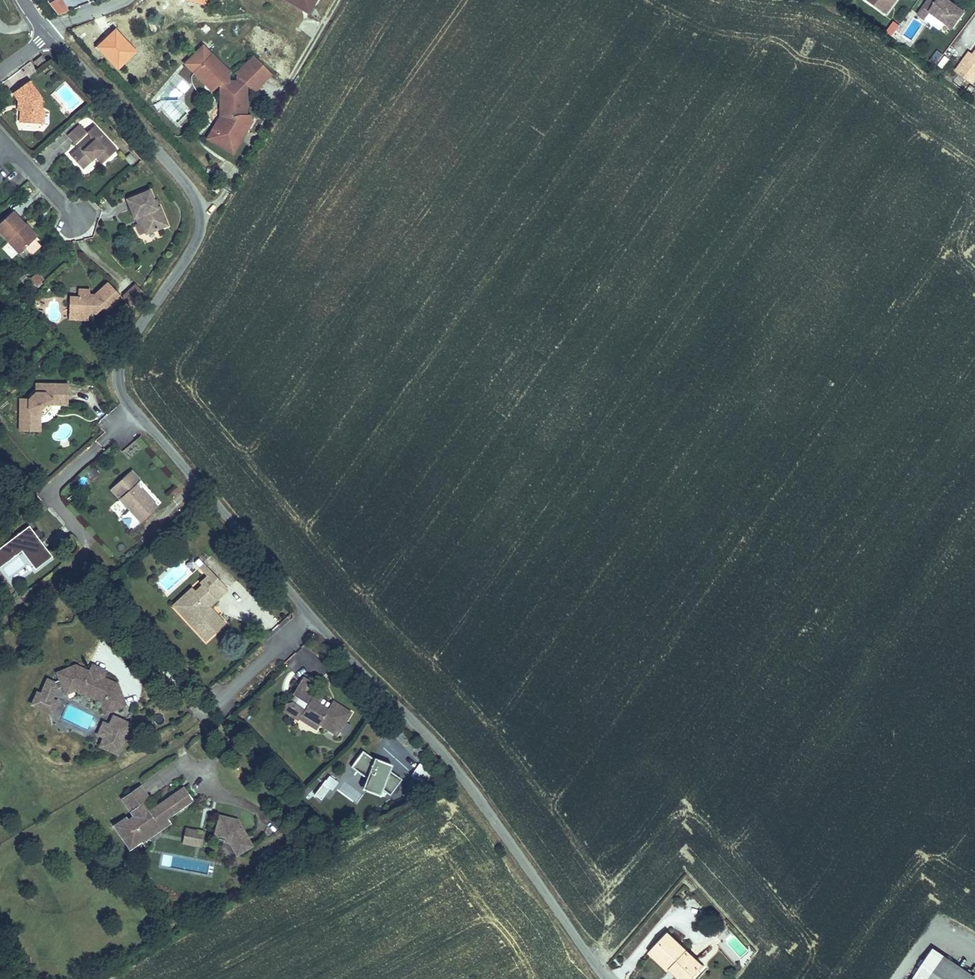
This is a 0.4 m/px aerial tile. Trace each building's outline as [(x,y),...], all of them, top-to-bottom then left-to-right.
[(316,0),(310,0),(309,2),(298,4),(297,0),(284,0),(309,14),(316,0)] [(878,1),(875,5),(886,14),(894,4),(889,1),(890,0),(877,0),(878,1)] [(917,14),(925,20),(931,12),(953,29),(965,13),(948,0),(928,0),(917,14)] [(203,46),(185,63),(194,72),(198,68),(211,55),(203,46)] [(937,50),(934,55),(939,59),(943,54),(937,50)] [(973,84),(974,80),(974,53),(974,55),(969,52),(955,71),(973,84)] [(229,73),(211,55),(198,68),(200,78),(207,80),(212,85),(215,82),(217,85),(220,85),(220,108),(226,108),(226,116),(218,131),(223,141),(234,141),(243,126),(249,126),(252,121),(249,116),(246,116),(246,86),(249,86),(254,91),(271,75),(253,57),(237,73),(237,74),(237,81),(228,81),(228,74),(229,73)] [(935,65),(939,59),(934,55),(929,61),(935,65)] [(41,56),(34,62),(37,65),(44,60),(41,56)] [(198,68),(194,72),(212,90),(217,85),(215,82),(212,85),(207,80),(200,78),(198,68)] [(150,101),(178,128),(193,112),(179,99),(190,87),(176,74),(150,101)] [(20,123),(38,124),(40,106),(42,106),(42,99),(29,83),(13,94),(18,101),(21,105),(21,112),(20,123)] [(226,108),(220,108),(220,116),(207,139),(233,154),(249,126),(243,126),(234,141),(223,141),(218,131),(226,116),(226,108)] [(116,150),(94,126),(86,132),(79,125),(67,136),(75,144),(87,133),(91,137),(70,156),(82,169),(96,156),(102,163),(116,150)] [(167,225),(160,207),(157,208),(154,200),(150,190),(127,199),(134,217),(135,217),(138,224),(136,225),(139,234),(145,232),(146,234),(167,225)] [(34,239),(23,226),(25,225),(14,211),(0,223),(0,232),(19,253),(26,248),(32,254),(41,246),(34,239)] [(23,226),(34,239),(37,236),(26,224),(25,225),(23,226)] [(108,283),(94,295),(94,300),(89,300),(89,295),(90,290),(78,289),(78,297),(70,297),(69,309),(77,309),(77,316),(89,316),(89,313),(96,313),(102,308),(107,313),(122,298),(108,283)] [(145,294),(140,289),(136,284),(124,296),(124,300),(132,310),(145,294)] [(77,309),(69,309),(69,320),(88,321),(89,316),(77,316),(77,309)] [(44,415),(51,408),(51,404),(67,404),(67,384),(36,384),(36,392),(29,399),(20,399),(19,430),(40,431),(40,415),(44,415)] [(95,467),(87,473),(91,480),(100,474),(95,467)] [(110,489),(140,522),(158,506),(140,487),(139,478),(132,470),(110,489)] [(52,556),(29,526),(0,547),(0,567),(21,551),(35,569),(52,556)] [(228,589),(204,564),(199,568),(207,577),(200,583),(201,585),(207,591),(200,597),(195,591),(180,605),(202,629),(198,633),(206,641),(225,623),(218,615),(216,617),(208,608),(210,606),(228,589)] [(207,591),(201,585),(195,591),(200,597),(207,591)] [(180,605),(195,591),(192,588),(173,605),(198,633),(202,629),(180,605)] [(216,617),(218,615),(210,606),(208,608),(216,617)] [(47,679),(43,690),(54,695),(56,689),(63,686),(65,693),(75,690),(80,687),(109,700),(113,710),(125,705),(117,684),(103,678),(105,674),(91,668),(89,672),(75,665),(57,673),(60,679),(53,682),(47,679)] [(91,668),(105,674),(106,671),(92,665),(91,668)] [(293,694),(295,695),(296,696),(292,702),(291,702),(286,703),(282,710),(298,720),(302,713),(320,724),(321,722),(338,732),(339,731),(344,723),(351,713),(333,702),(328,710),(317,703),(321,697),(310,689),(313,684),(303,678),(293,694)] [(80,687),(75,690),(100,701),(105,713),(113,710),(109,700),(80,687)] [(43,690),(41,694),(52,699),(54,695),(43,690)] [(32,705),(47,711),(52,699),(41,694),(37,692),(32,705)] [(47,711),(52,713),(57,701),(52,699),(47,711)] [(302,713),(298,720),(315,731),(320,724),(302,713)] [(110,717),(107,725),(102,723),(95,737),(100,739),(97,748),(118,757),(131,725),(110,717)] [(321,722),(320,724),(336,735),(338,732),(321,722)] [(344,723),(339,731),(345,735),(350,727),(344,723)] [(382,788),(389,793),(396,776),(389,771),(391,765),(375,759),(374,760),(363,752),(352,766),(367,778),(363,788),(380,794),(382,788)] [(433,774),(422,766),(422,767),(420,765),(412,775),(425,784),(433,774)] [(350,769),(343,780),(357,789),(364,778),(350,769)] [(401,779),(396,776),(389,793),(390,794),(401,779)] [(328,789),(323,784),(315,795),(321,799),(328,789)] [(183,788),(149,812),(146,813),(144,810),(147,808),(143,803),(149,799),(140,785),(121,798),(134,816),(127,821),(128,822),(120,827),(131,842),(157,824),(158,825),(167,819),(167,817),(192,801),(183,788)] [(220,816),(216,832),(226,835),(231,843),(237,854),(252,846),(240,824),(237,825),(232,824),(232,822),(231,820),(230,819),(228,818),(220,816)] [(128,822),(127,821),(125,818),(114,826),(130,848),(168,822),(167,819),(158,825),(157,824),(131,842),(120,827),(128,822)] [(200,846),(203,833),(186,829),(184,842),(200,846)] [(226,835),(216,832),(214,838),(231,843),(226,835)] [(669,927),(653,943),(673,962),(674,961),(691,978),(702,967),(695,961),(699,957),(669,927)] [(741,956),(747,949),(732,936),(726,943),(741,956)] [(653,943),(650,947),(669,966),(670,965),(685,978),(690,978),(691,978),(674,961),(673,962),(653,943)] [(933,948),(913,978),(974,978),(974,976),(933,948)] [(706,963),(699,957),(695,961),(702,967),(706,963)]
